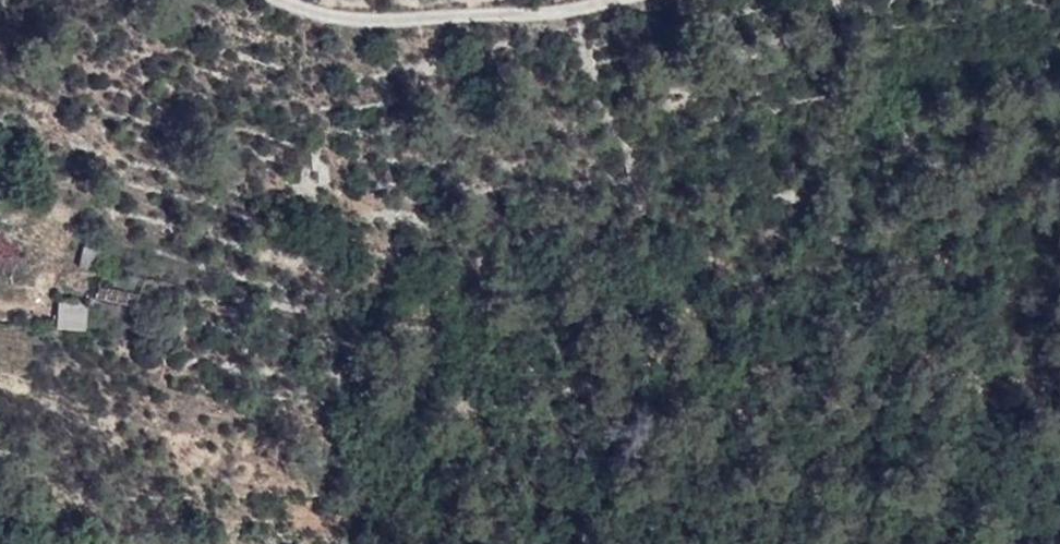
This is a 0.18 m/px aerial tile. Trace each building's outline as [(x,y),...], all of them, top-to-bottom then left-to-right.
[(103,271),(108,251),(84,246),(79,265),(103,271)] [(86,329),(87,301),(60,300),(58,328),(86,329)]
